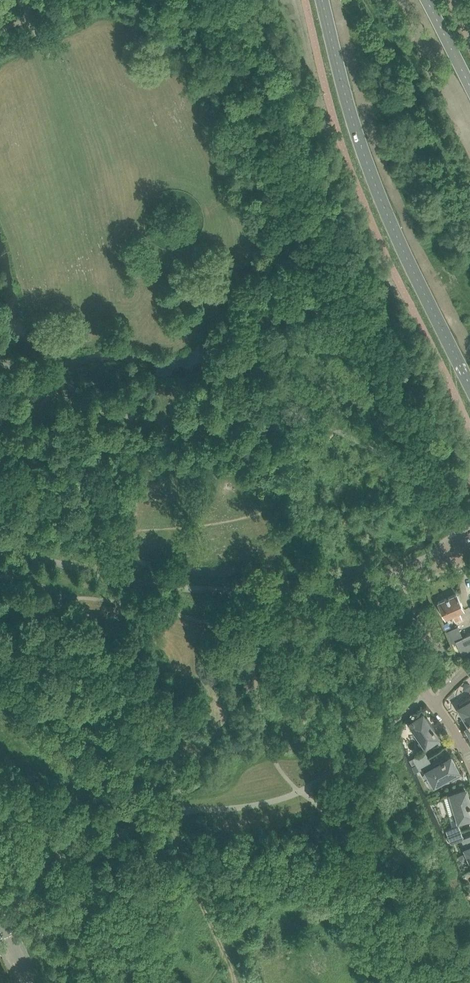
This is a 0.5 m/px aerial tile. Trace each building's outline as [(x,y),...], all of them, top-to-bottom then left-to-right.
[(459,612),(464,610),(456,593),(437,602),(445,619),(452,615),(455,621),(462,618),(459,612)] [(464,637),(458,625),(446,631),(451,643),(456,641),(462,654),(469,650),(469,634),(464,637)] [(459,708),(461,711),(460,712),(466,723),(468,723),(469,725),(469,726),(466,728),(467,728),(469,726),(469,696),(459,702),(461,706),(459,708)] [(433,726),(427,717),(425,718),(423,714),(415,719),(410,723),(421,739),(417,742),(421,748),(433,740),(434,742),(439,738),(434,731),(435,731),(433,728),(432,729),(431,727),(433,726)] [(417,764),(429,757),(425,751),(413,757),(417,764)] [(452,756),(447,759),(444,761),(444,760),(441,762),(442,762),(440,763),(439,761),(430,767),(431,769),(427,771),(427,772),(423,774),(429,786),(434,783),(434,784),(449,776),(452,780),(460,775),(458,771),(460,770),(455,761),(455,762),(452,756)] [(429,757),(417,764),(420,769),(420,770),(432,763),(429,757)] [(444,796),(453,827),(455,826),(459,825),(457,821),(459,820),(459,822),(468,820),(467,818),(469,817),(469,804),(465,790),(463,790),(457,792),(451,794),(444,796)] [(453,827),(446,829),(448,836),(461,831),(459,825),(455,826),(453,827)] [(461,831),(448,836),(451,843),(463,838),(463,837),(461,832),(461,831)]
